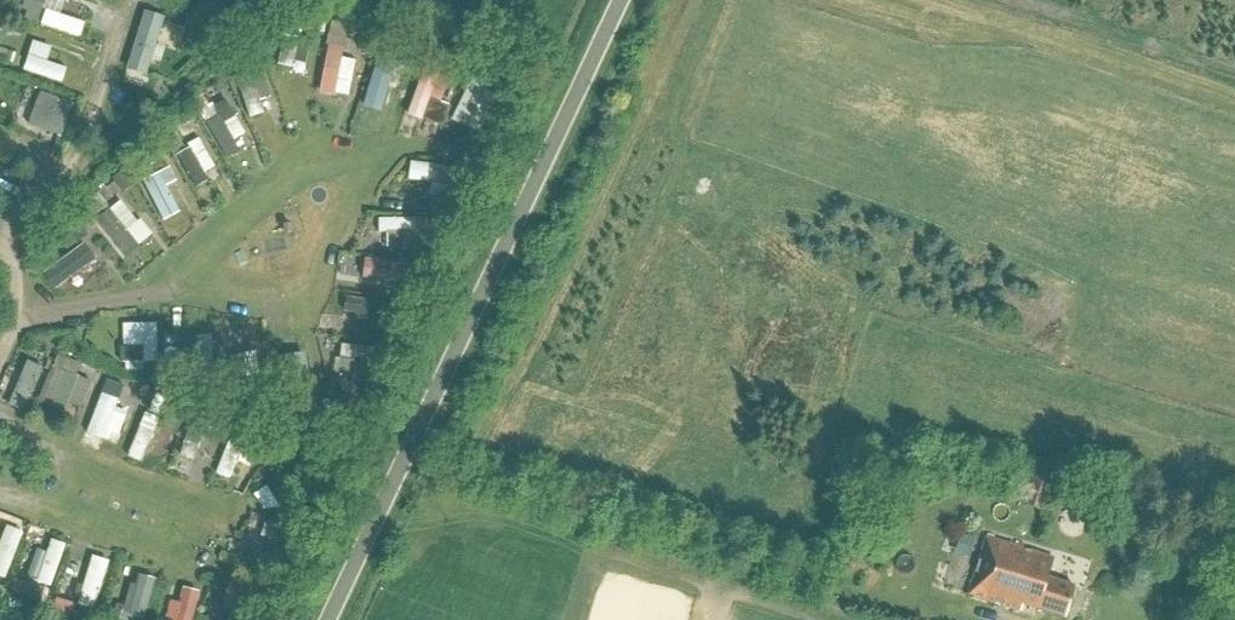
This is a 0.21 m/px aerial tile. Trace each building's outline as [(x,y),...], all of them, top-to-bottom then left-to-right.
[(62,14),(63,0),(47,0),(46,13),(62,14)] [(109,12),(72,0),(66,0),(60,20),(103,33),(109,12)] [(89,59),(70,53),(73,40),(54,35),(44,68),(83,79),(89,59)] [(283,35),(276,67),(293,71),(294,64),(304,66),(310,41),(283,35)] [(349,37),(343,91),(361,93),(367,39),(349,37)] [(328,42),(317,94),(333,97),(343,45),(328,42)] [(376,60),(363,104),(379,109),(392,65),(376,60)] [(424,67),(406,117),(423,123),(441,73),(424,67)] [(266,78),(270,107),(282,106),(278,76),(266,78)] [(472,80),(451,120),(480,134),(501,91),(472,80)] [(264,144),(257,133),(269,126),(250,94),(222,110),(247,154),(264,144)] [(452,178),(457,156),(434,150),(429,172),(452,178)] [(452,187),(468,191),(475,160),(459,156),(452,187)] [(180,165),(160,175),(179,216),(200,206),(180,165)] [(148,251),(164,240),(153,224),(160,220),(144,196),(121,211),(148,251)] [(421,224),(440,221),(437,204),(401,210),(406,238),(423,235),(421,224)] [(81,286),(120,254),(105,235),(66,267),(81,286)] [(392,269),(392,280),(421,281),(421,252),(382,251),(382,268),(392,269)] [(394,308),(344,298),(340,315),(391,325),(394,308)] [(142,327),(142,365),(158,365),(157,327),(142,327)] [(217,381),(212,334),(193,336),(198,383),(217,381)] [(388,381),(390,351),(330,345),(327,375),(388,381)] [(102,396),(88,438),(106,444),(109,435),(121,439),(129,415),(117,411),(120,402),(102,396)] [(194,411),(182,459),(197,462),(208,415),(194,411)] [(144,415),(127,459),(142,465),(158,420),(144,415)] [(232,438),(215,476),(229,483),(246,444),(232,438)] [(1033,466),(1020,505),(1045,513),(1058,474),(1033,466)] [(1092,506),(1085,517),(1100,527),(1107,515),(1092,506)] [(263,523),(259,537),(291,546),(295,532),(263,523)] [(3,529),(0,536),(0,582),(2,583),(20,535),(3,529)] [(47,537),(25,594),(48,603),(70,546),(47,537)] [(985,539),(966,596),(1018,613),(1020,606),(1062,619),(1072,588),(1046,580),(1052,560),(985,539)] [(109,571),(89,565),(80,599),(99,604),(109,571)] [(137,578),(126,614),(146,619),(152,619),(163,586),(137,578)] [(182,592),(176,619),(192,619),(197,596),(182,592)]
